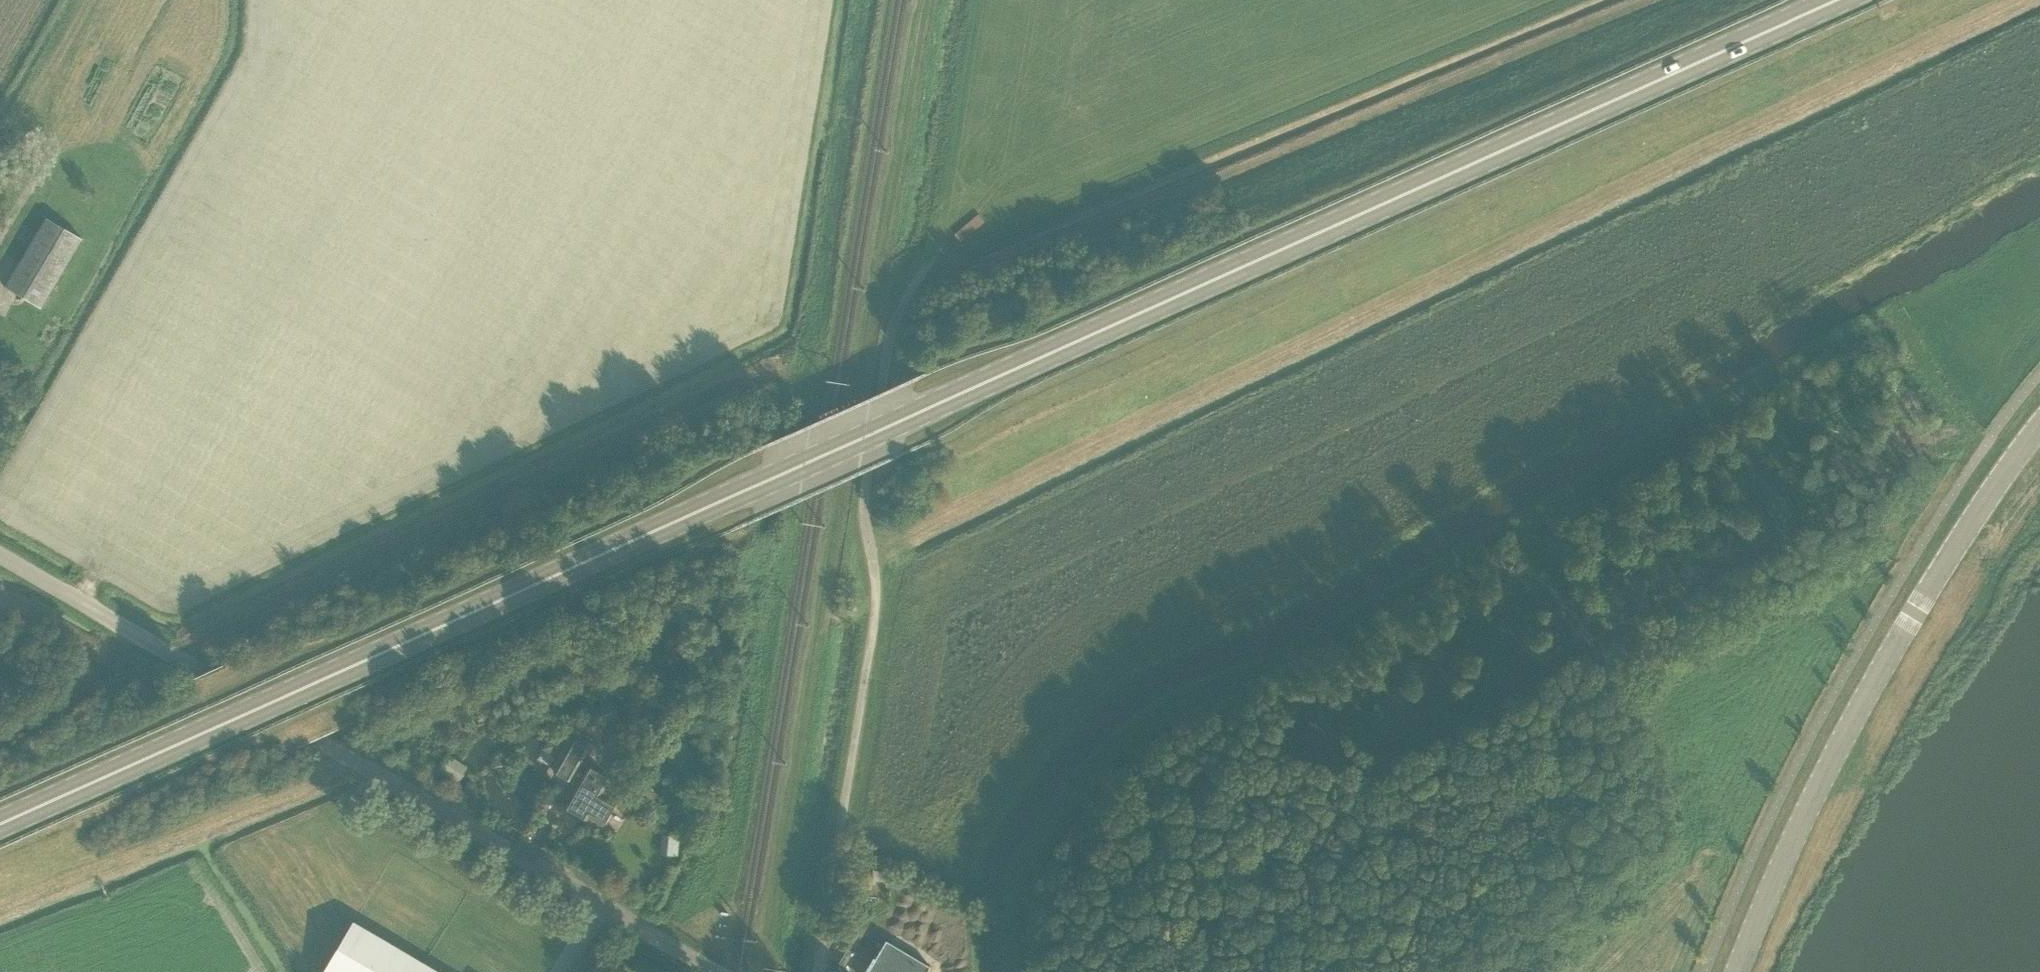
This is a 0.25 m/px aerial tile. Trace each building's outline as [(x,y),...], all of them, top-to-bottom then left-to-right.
[(42,308),(84,239),(47,217),(6,287),(42,308)] [(567,738),(575,725),(569,721),(560,733),(567,738)] [(592,748),(585,744),(574,737),(554,772),(571,782),(572,779),(577,782),(566,808),(587,821),(589,818),(605,825),(617,805),(602,796),(612,778),(584,763),(584,762),(592,748)] [(468,766),(448,754),(439,769),(459,781),(468,766)] [(651,790),(647,797),(654,801),(658,794),(651,790)] [(883,870),(873,870),(873,880),(882,880),(883,870)] [(355,920),(324,971),(442,971),(355,920)] [(860,937),(852,951),(851,950),(840,968),(847,971),(879,971),(890,954),(860,937)]
